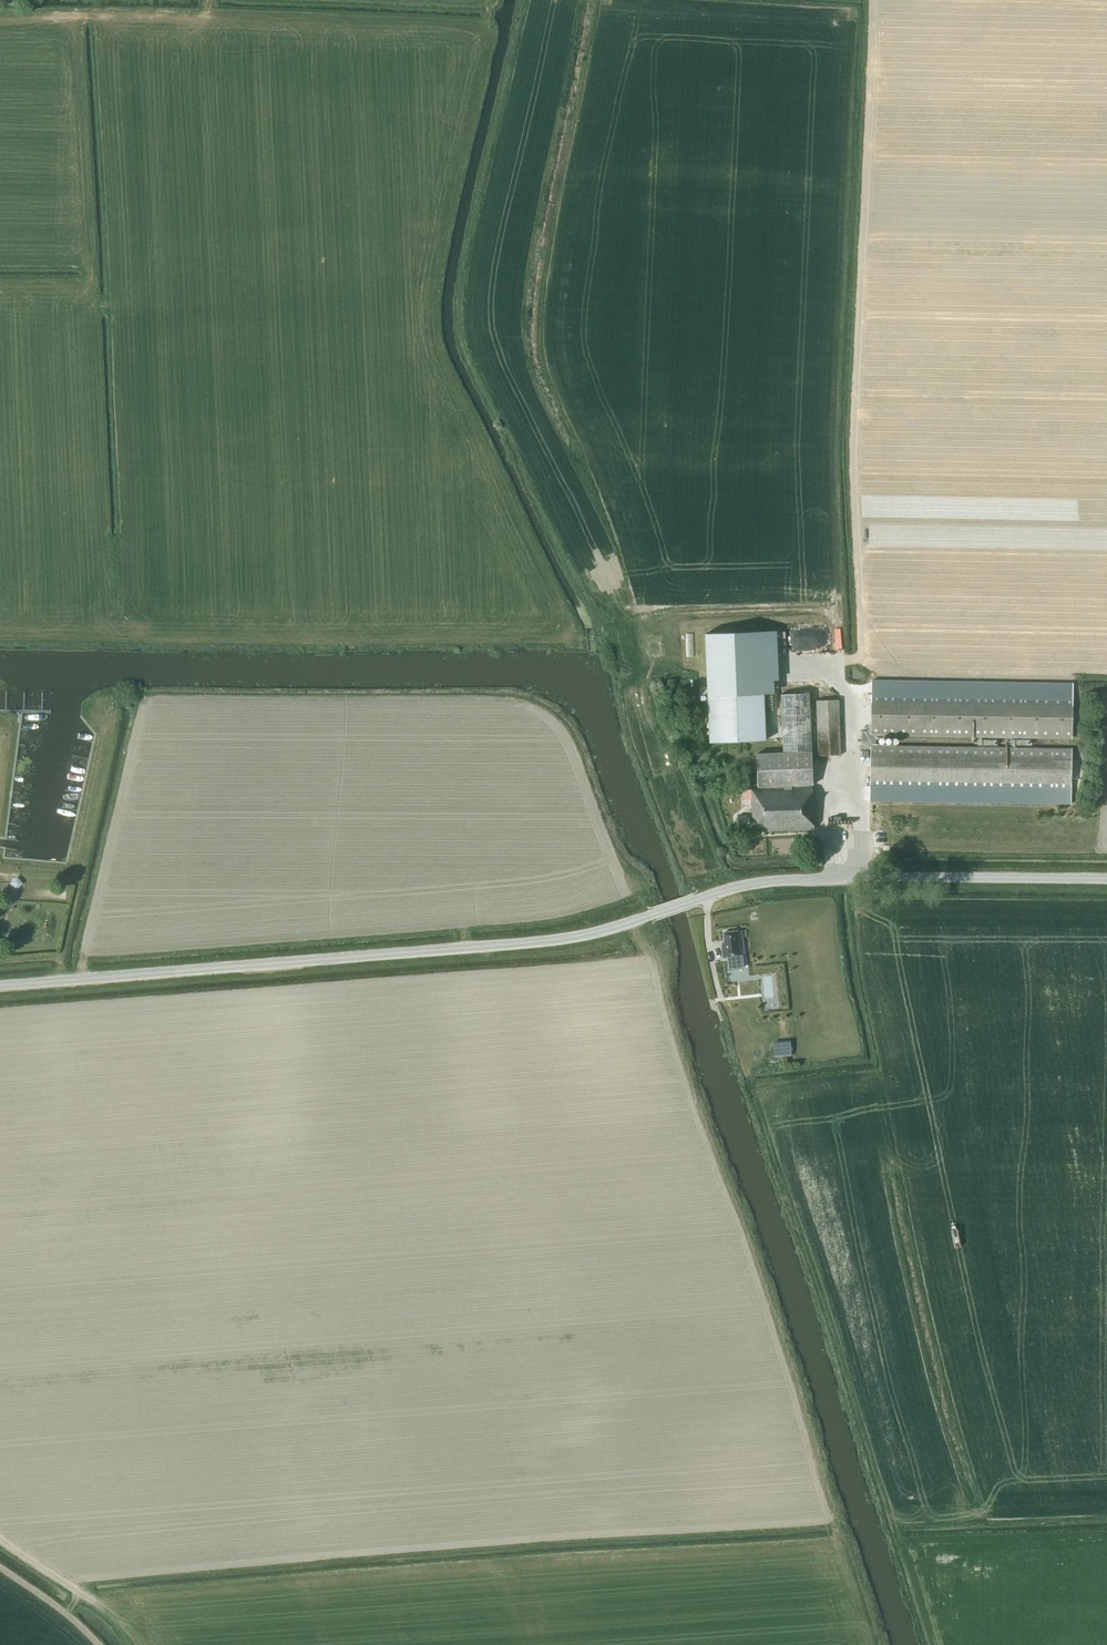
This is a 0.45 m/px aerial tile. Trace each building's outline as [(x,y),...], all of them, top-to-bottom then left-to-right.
[(710,744),(766,741),(764,693),(708,695),(710,744)] [(783,751),(792,751),(792,752),(756,754),(758,787),(784,786),(785,788),(744,790),(744,800),(751,800),(752,816),(737,816),(737,829),(763,829),(763,830),(814,829),(812,787),(791,788),(791,786),(813,785),(812,751),(801,752),(801,751),(812,750),(809,693),(780,694),(783,751)] [(878,739),(879,735),(1072,739),(1073,698),(872,694),(871,726),(869,726),(869,731),(862,731),(861,749),(871,749),(870,787),(1071,791),(1072,750),(876,746),(876,739),(878,739)] [(816,700),(818,756),(840,755),(838,700),(816,700)] [(22,883),(16,876),(9,883),(15,889),(22,883)] [(744,955),(741,930),(723,932),(725,945),(721,945),(723,958),(727,957),(729,970),(743,968),(742,956),(744,955)] [(773,1045),(774,1058),(792,1057),(790,1043),(773,1045)]
